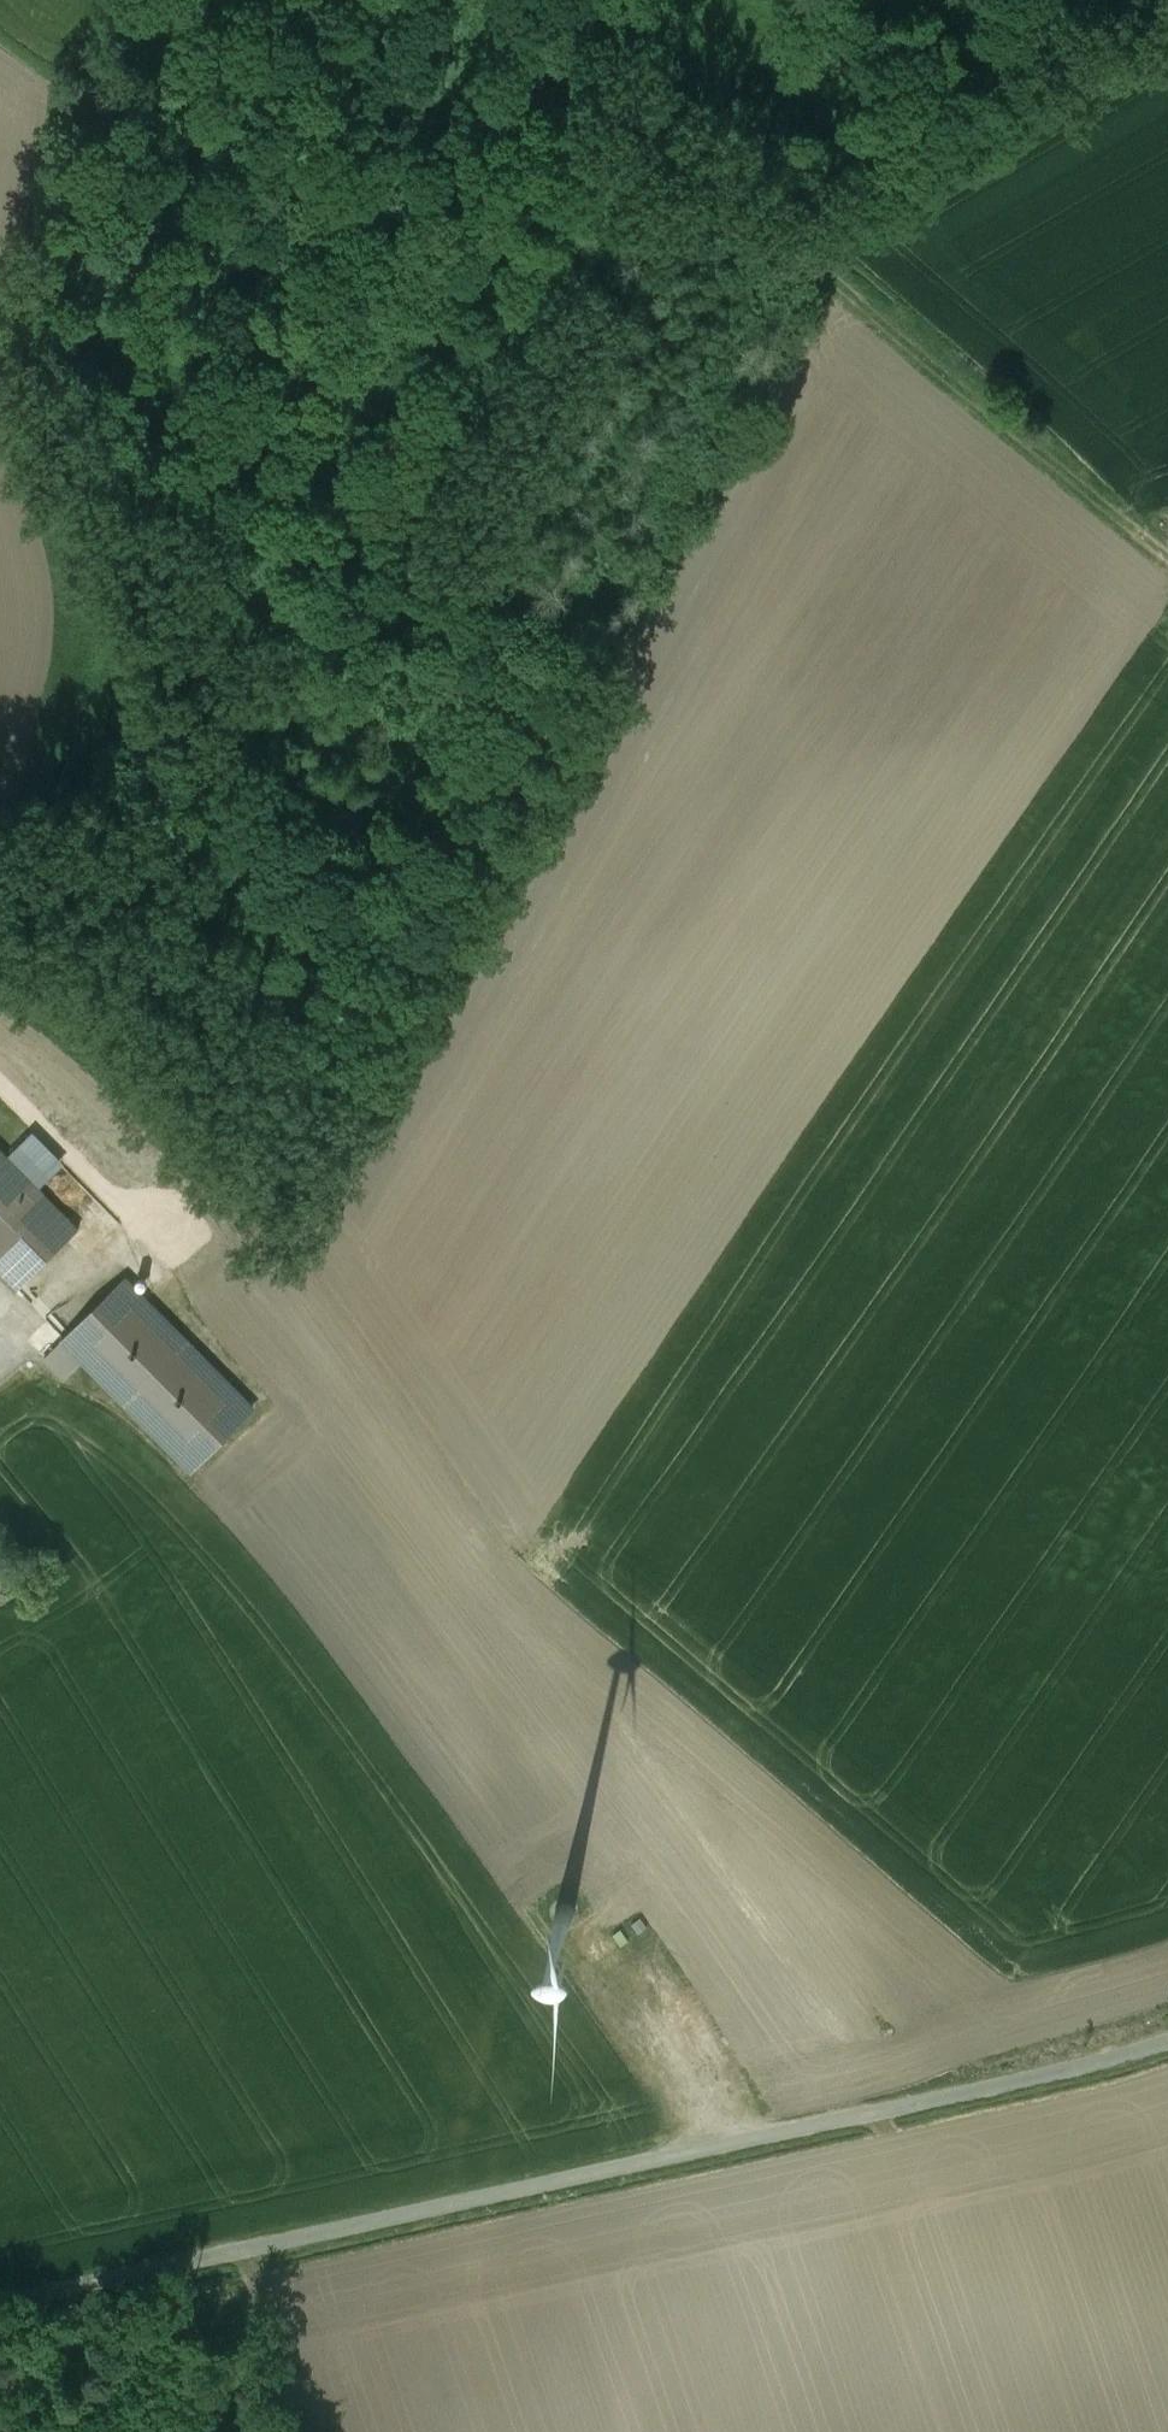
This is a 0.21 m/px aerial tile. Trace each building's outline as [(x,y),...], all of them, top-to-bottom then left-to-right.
[(0,1150),(0,1272),(18,1290),(79,1230),(40,1190),(0,1150)] [(250,1410),(126,1282),(43,1362),(62,1381),(84,1359),(190,1468),(250,1410)]
